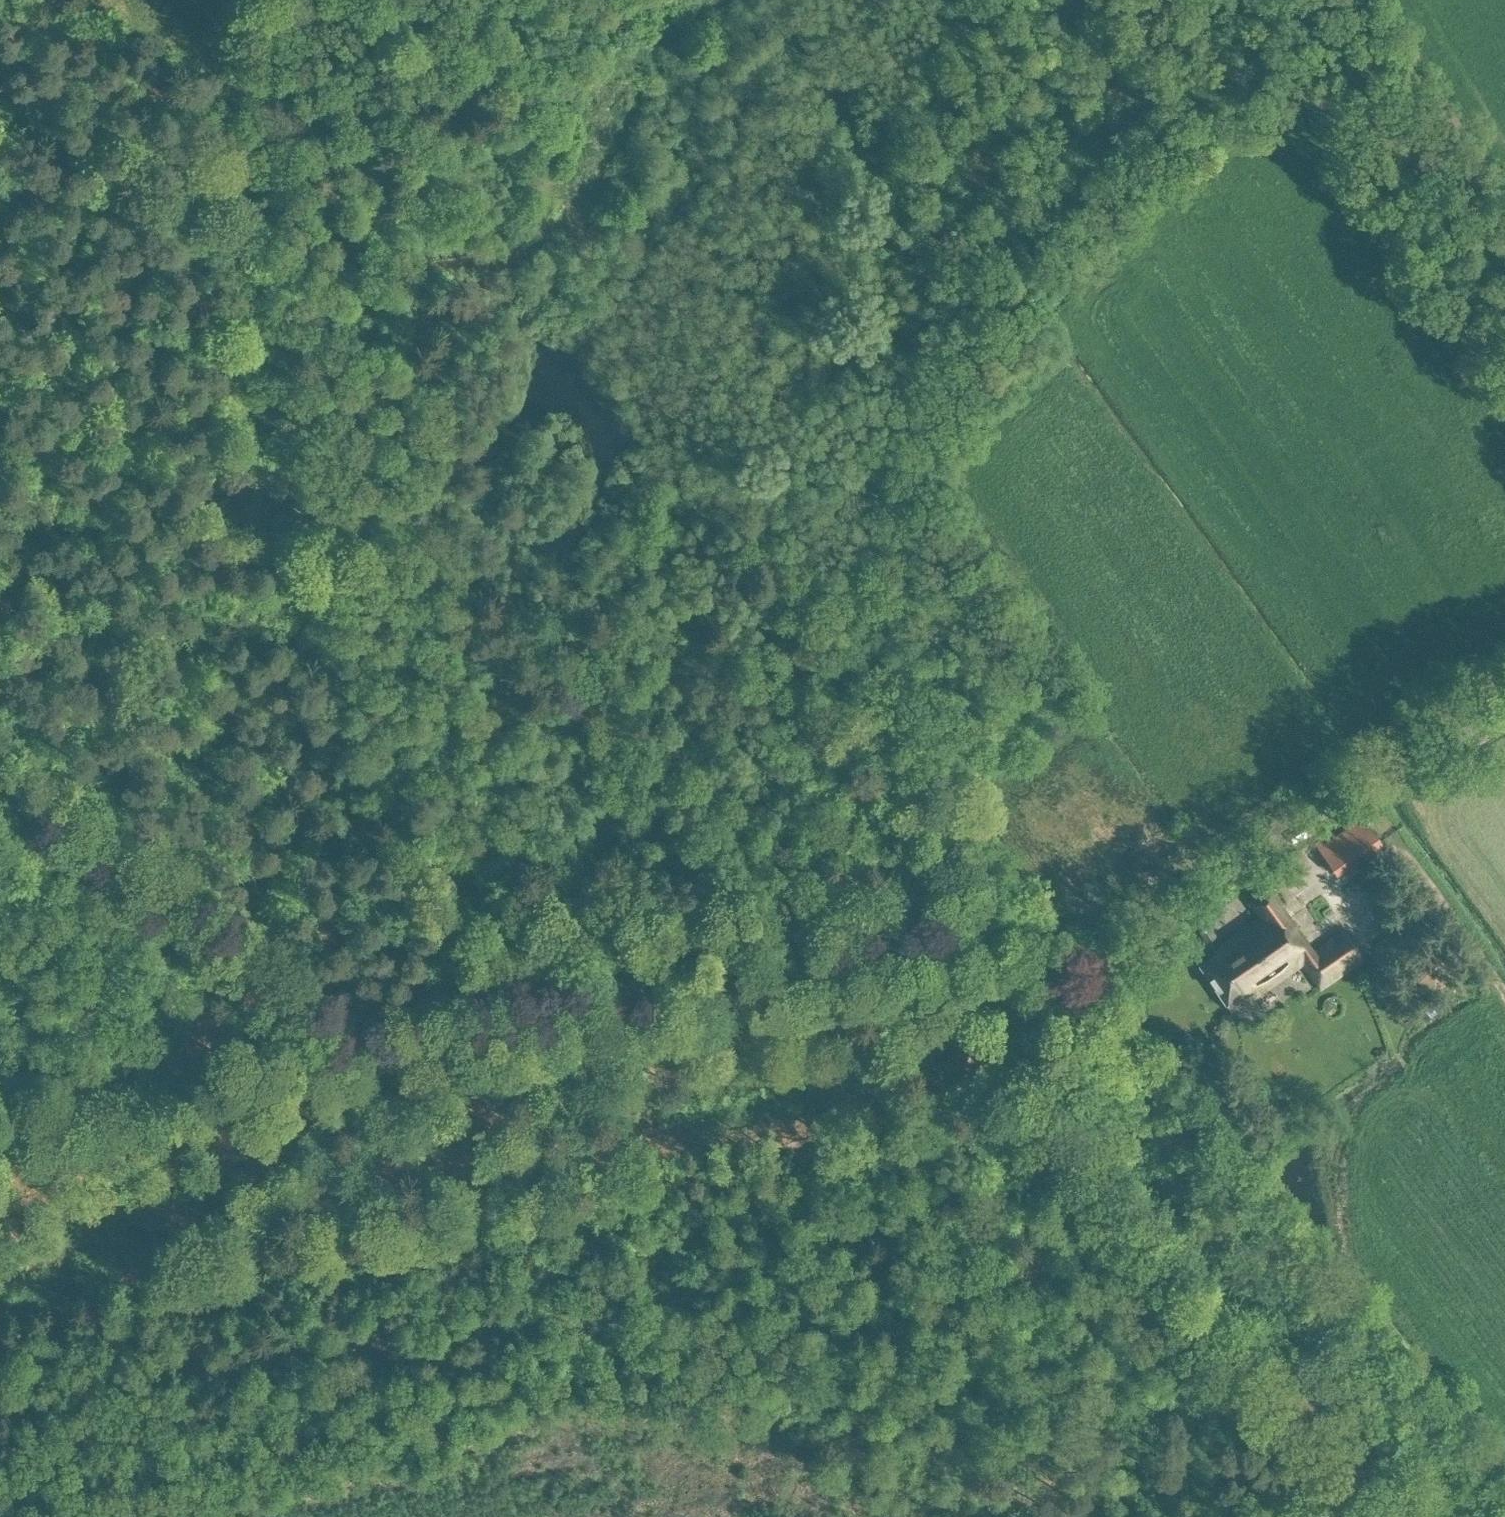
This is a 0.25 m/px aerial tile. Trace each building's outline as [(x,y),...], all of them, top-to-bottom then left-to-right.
[(1337,875),(1382,842),(1363,815),(1318,847),(1337,875)] [(1313,954),(1281,908),(1283,907),(1270,889),(1249,904),(1259,919),(1230,939),(1231,940),(1212,953),(1215,956),(1198,968),(1230,1014),(1301,965),(1319,991),(1363,960),(1344,932),(1313,954)]
